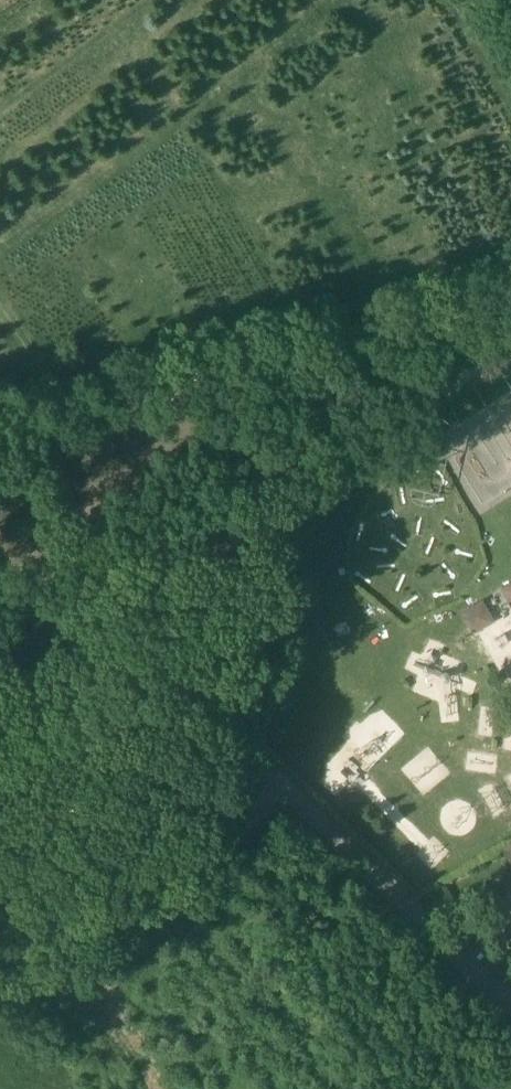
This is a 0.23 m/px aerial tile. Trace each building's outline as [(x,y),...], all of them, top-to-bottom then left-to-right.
[(503,586),(510,603),(510,582),(503,586)] [(473,632),(497,620),(486,597),(462,609),(473,632)]
